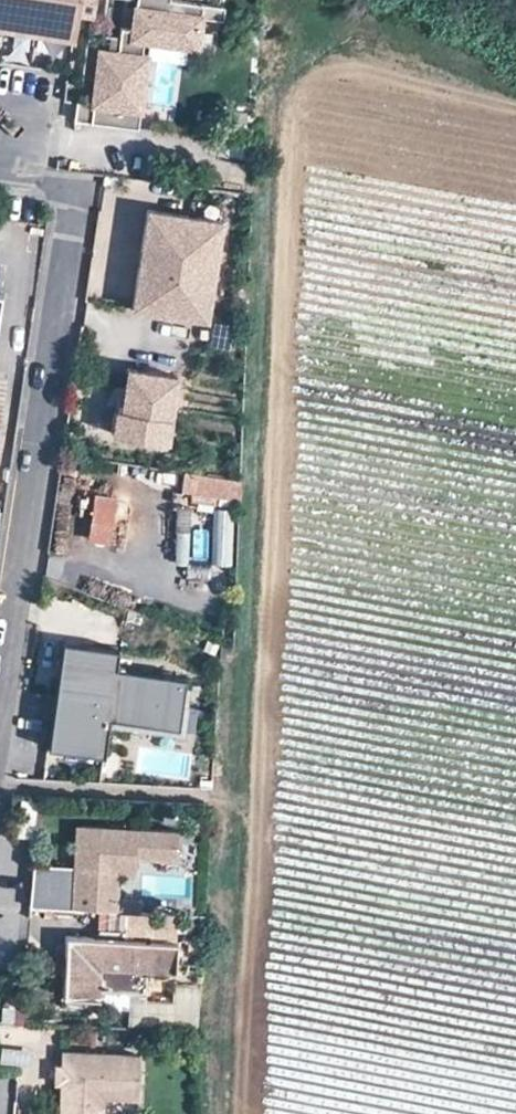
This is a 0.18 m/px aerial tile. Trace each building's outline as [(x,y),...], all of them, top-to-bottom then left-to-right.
[(69,34),(73,7),(74,0),(0,0),(0,24),(69,34)] [(73,7),(88,9),(89,0),(74,0),(73,7)] [(76,121),(139,128),(148,56),(141,55),(142,40),(149,41),(188,45),(198,46),(201,16),(223,18),(225,4),(188,0),(138,0),(134,26),(122,25),(121,34),(119,50),(110,49),(100,57),(95,102),(78,100),(76,121)] [(119,50),(121,34),(112,33),(110,49),(119,50)] [(186,60),(188,45),(149,41),(148,56),(186,60)] [(204,311),(217,210),(143,201),(137,245),(174,250),(172,262),(135,257),(130,301),(204,311)] [(172,262),(174,250),(137,245),(135,257),(172,262)] [(162,434),(171,367),(124,361),(123,361),(118,400),(111,400),(108,427),(162,434)] [(236,491),(237,472),(182,470),(181,489),(236,491)] [(85,537),(109,539),(114,493),(89,491),(85,537)] [(212,504),(211,559),(230,559),(231,504),(212,504)] [(192,526),(192,554),(204,553),(204,526),(192,526)] [(58,634),(42,739),(98,747),(102,718),(103,711),(172,721),(178,681),(179,671),(111,661),(114,642),(58,634)] [(103,711),(102,718),(179,729),(186,682),(178,681),(172,721),(103,711)] [(177,827),(74,821),(72,861),(30,859),(28,901),(115,905),(117,868),(133,869),(134,852),(176,854),(177,827)] [(177,915),(127,912),(126,935),(176,938),(177,915)] [(126,935),(69,932),(65,994),(99,996),(100,984),(146,987),(149,965),(177,968),(179,938),(176,938),(126,935)] [(59,1047),(59,1061),(58,1078),(57,1113),(101,1113),(102,1091),(137,1092),(138,1049),(59,1047)]
